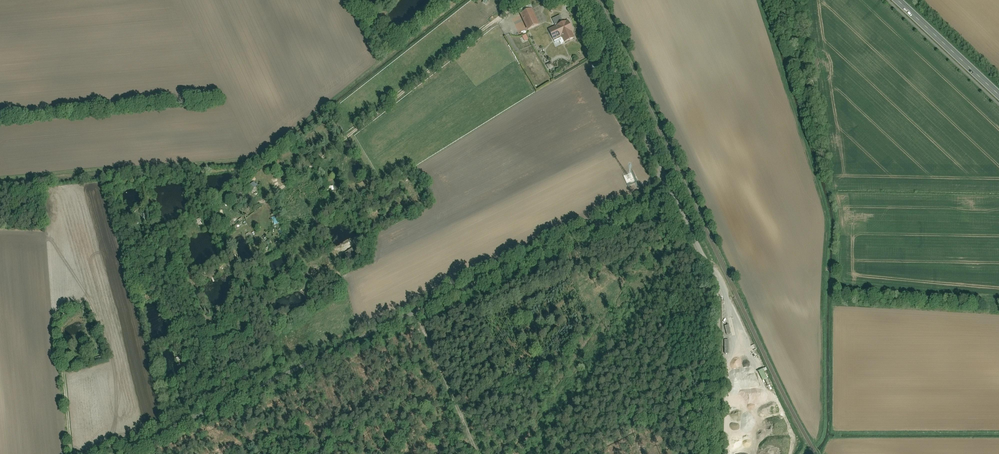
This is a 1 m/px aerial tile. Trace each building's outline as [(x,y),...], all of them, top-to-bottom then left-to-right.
[(520,13),(528,30),(540,24),(532,8),(520,13)] [(567,19),(562,22),(559,15),(552,18),(556,28),(549,31),(553,40),(561,36),(564,43),(575,38),(567,19)] [(549,70),(554,67),(551,62),(546,65),(549,70)] [(247,174),(240,179),(249,191),(256,186),(247,174)] [(241,225),(239,222),(243,220),(242,218),(233,224),(236,228),(241,225)] [(749,357),(740,360),(742,366),(750,364),(749,357)] [(762,380),(767,378),(763,369),(758,371),(762,380)]
